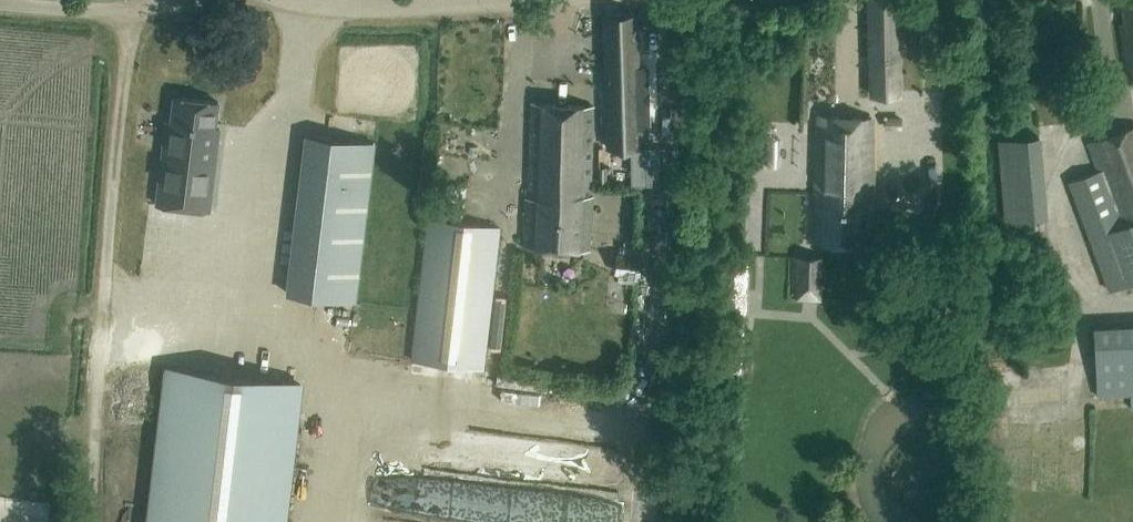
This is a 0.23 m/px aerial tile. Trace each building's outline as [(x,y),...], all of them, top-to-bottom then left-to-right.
[(872,98),(903,97),(900,0),(869,0),(872,98)] [(1114,12),(1120,11),(1122,24),(1116,25),(1124,70),(1132,69),(1132,78),(1132,0),(1112,0),(1114,12)] [(639,68),(637,14),(603,15),(607,149),(642,148),(641,127),(650,127),(648,68),(639,68)] [(215,128),(218,103),(174,97),(171,122),(167,122),(157,205),(210,211),(220,129),(215,128)] [(594,107),(531,103),(528,199),(526,199),(526,212),(524,212),(523,247),(590,250),(593,196),(591,196),(594,107)] [(872,118),(820,116),(817,196),(819,196),(817,242),(868,244),(869,191),(871,191),(872,118)] [(1088,143),(1098,171),(1070,182),(1110,291),(1132,282),(1132,127),(1088,143)] [(374,143),(307,135),(288,293),(356,301),(374,143)] [(1047,219),(1042,137),(996,140),(1002,222),(1047,219)] [(499,228),(429,220),(413,361),(483,369),(499,228)] [(751,289),(720,289),(719,374),(750,374),(751,289)] [(1095,329),(1099,398),(1132,396),(1132,327),(1095,329)] [(164,367),(145,521),(287,521),(304,385),(164,367)] [(456,481),(460,449),(429,444),(424,476),(456,481)] [(405,500),(391,498),(388,521),(402,521),(405,500)]
